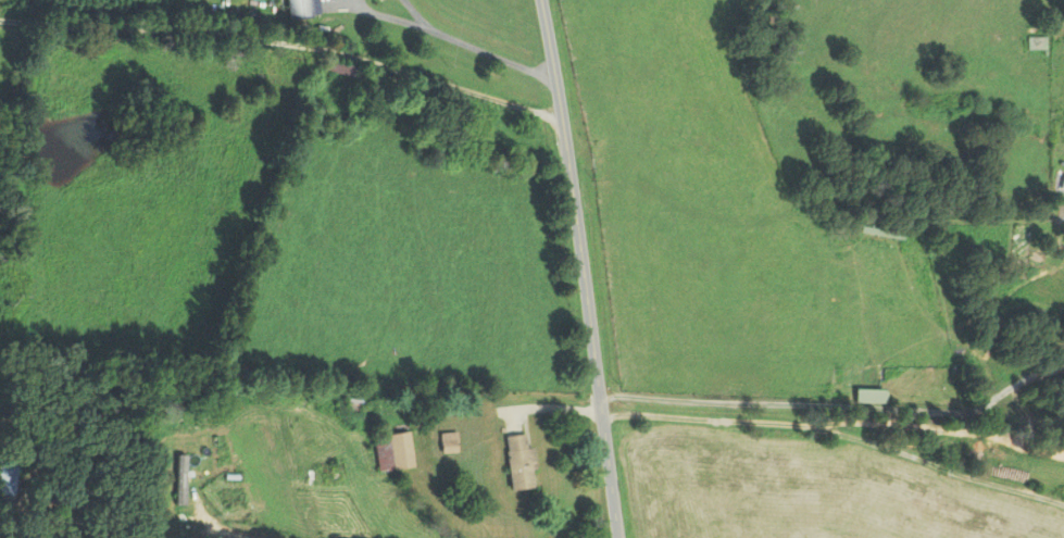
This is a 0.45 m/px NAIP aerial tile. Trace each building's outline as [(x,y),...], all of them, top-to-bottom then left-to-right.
[(285,19),(308,19),(308,0),(285,0),(285,19)] [(1039,36),(1022,36),(1022,49),(1039,49),(1039,36)] [(321,73),(354,80),(357,67),(324,60),(321,73)] [(1063,190),(1063,176),(1056,174),(1054,189),(1063,190)] [(853,404),(883,404),(883,389),(853,389),(853,404)] [(377,472),(414,469),(410,432),(374,436),(377,472)] [(506,436),(511,492),(537,489),(534,448),(528,449),(527,435),(506,436)] [(0,462),(0,496),(16,496),(17,462),(0,462)]
